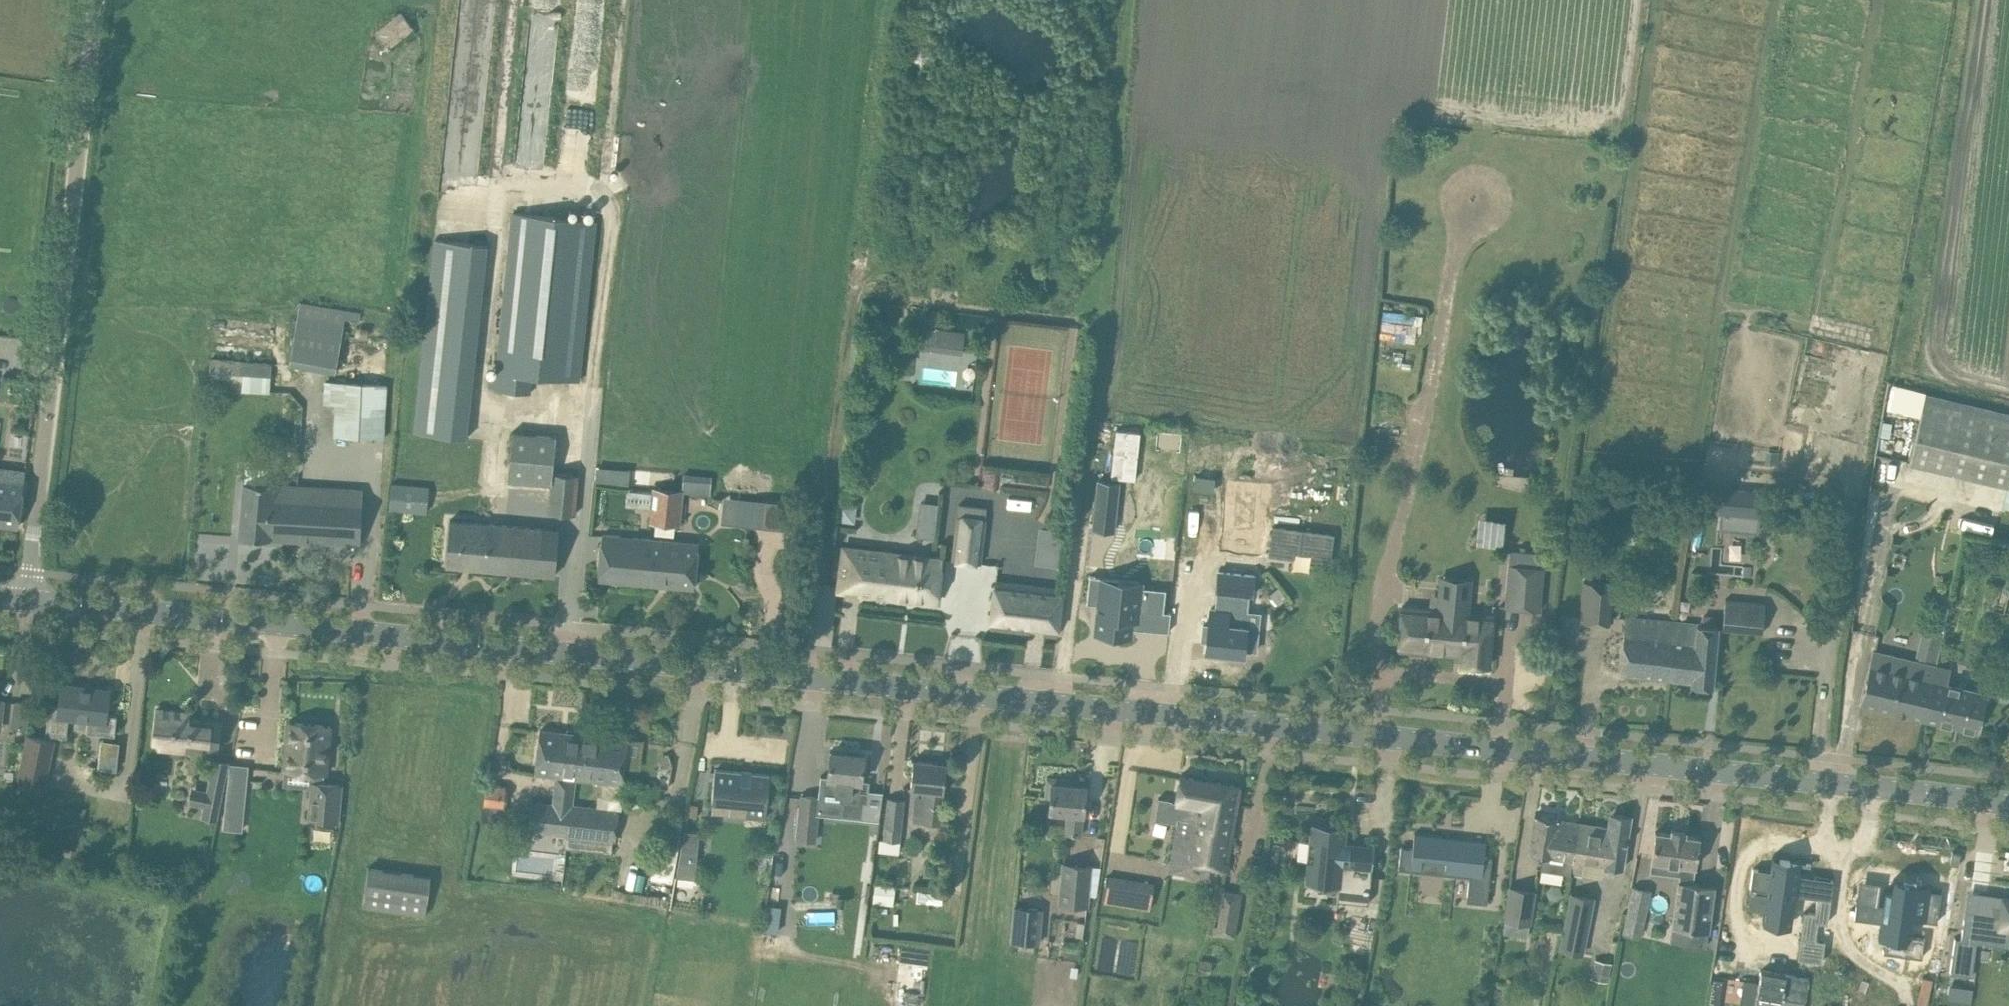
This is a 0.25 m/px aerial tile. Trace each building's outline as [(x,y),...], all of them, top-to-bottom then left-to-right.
[(401,10),(375,32),(388,50),(414,29),(401,10)] [(514,212),(496,389),(532,393),(534,376),(581,381),(597,221),(514,212)] [(429,237),(412,431),(462,435),(479,241),(429,237)] [(289,365),(335,373),(345,317),(360,320),(362,311),(301,301),(289,365)] [(962,353),(964,332),(924,327),(922,348),(962,353)] [(270,393),(272,363),(212,357),(209,387),(270,393)] [(387,384),(325,381),(324,401),(337,401),(335,436),(384,438),(387,384)] [(1926,392),(1910,463),(2008,486),(2008,484),(2008,412),(1926,392)] [(1136,479),(1142,430),(1111,426),(1105,476),(1136,479)] [(513,430),(508,478),(551,483),(548,512),(576,515),(581,474),(554,471),(558,435),(513,430)] [(1145,432),(1143,481),(1185,483),(1188,434),(1145,432)] [(0,466),(0,523),(18,526),(25,470),(0,466)] [(685,491),(711,493),(712,475),(684,473),(683,490),(653,487),(650,522),(681,525),(685,491)] [(1097,478),(1092,527),(1113,530),(1118,481),(1097,478)] [(360,543),(361,523),(363,489),(244,482),(239,536),(360,543)] [(389,508),(426,512),(428,487),(391,483),(389,508)] [(1252,534),(1256,490),(1224,487),(1220,531),(1252,534)] [(1764,491),(1721,487),(1718,512),(1762,516),(1764,491)] [(736,523),(761,526),(764,500),(738,497),(736,523)] [(934,537),(938,503),(920,501),(916,535),(934,537)] [(953,559),(980,563),(987,507),(961,504),(953,559)] [(1473,515),(1473,543),(1497,543),(1497,515),(1473,515)] [(1277,518),(1275,546),(1299,548),(1300,542),(1317,543),(1317,549),(1335,550),(1337,522),(1277,518)] [(446,565),(495,570),(554,575),(558,529),(450,519),(446,565)] [(694,587),(695,567),(698,543),(602,534),(598,579),(694,587)] [(937,602),(943,556),(843,543),(838,590),(846,591),(847,588),(859,589),(859,592),(937,602)] [(1511,550),(1506,607),(1540,610),(1545,553),(1511,550)] [(1243,654),(1245,634),(1245,626),(1249,594),(1252,595),(1254,574),(1218,570),(1216,591),(1219,591),(1218,609),(1210,608),(1208,630),(1206,650),(1243,654)] [(1436,610),(1401,606),(1397,650),(1460,657),(1460,664),(1487,667),(1492,615),(1469,613),(1472,579),(1439,576),(1436,610)] [(1057,635),(1062,588),(995,580),(990,627),(1029,631),(1030,625),(1044,627),(1043,633),(1057,635)] [(1610,624),(1615,583),(1585,580),(1580,621),(1610,624)] [(1102,592),(1098,630),(1115,632),(1115,634),(1132,636),(1133,621),(1139,622),(1140,612),(1151,613),(1153,590),(1142,589),(1142,587),(1119,585),(1103,583),(1102,592)] [(1723,629),(1762,632),(1765,602),(1726,599),(1723,629)] [(1620,672),(1667,677),(1673,621),(1626,616),(1622,652),(1620,672)] [(1673,621),(1667,677),(1691,680),(1691,684),(1712,687),(1715,667),(1718,626),(1698,624),(1698,623),(1673,621)] [(1862,703),(1919,717),(1923,718),(1933,677),(1932,677),(1871,662),(1862,703)] [(1947,683),(1947,680),(1950,668),(1935,664),(1932,677),(1933,677),(1923,718),(1977,730),(1986,692),(1947,683)] [(2008,698),(2008,675),(1999,673),(1993,694),(2008,698)] [(82,687),(62,684),(59,705),(49,704),(46,734),(66,736),(68,715),(89,718),(88,729),(103,731),(102,732),(115,734),(117,714),(107,713),(110,692),(82,689),(82,687)] [(190,711),(158,707),(154,741),(160,742),(159,748),(184,751),(185,745),(216,748),(219,720),(189,717),(190,711)] [(331,725),(288,721),(284,769),(316,772),(315,782),(313,782),(310,818),(336,820),(340,784),(323,783),(324,773),(326,773),(331,725)] [(540,729),(538,749),(535,773),(557,775),(553,802),(531,800),(528,830),(568,835),(571,805),(575,777),(580,734),(540,729)] [(18,781),(46,787),(55,740),(27,734),(18,781)] [(580,734),(575,777),(623,783),(628,740),(580,734)] [(819,791),(822,792),(821,798),(842,800),(841,816),(862,817),(864,802),(868,803),(869,791),(859,790),(860,780),(861,781),(864,755),(830,751),(828,776),(820,775),(819,791)] [(943,792),(944,783),(946,763),(914,760),(911,788),(926,790),(923,822),(940,824),(943,791),(943,792)] [(770,774),(713,769),(711,801),(747,804),(746,816),(765,818),(770,774)] [(1172,799),(1159,797),(1155,819),(1168,821),(1177,822),(1169,871),(1185,874),(1187,863),(1226,869),(1241,785),(1180,775),(1176,801),(1172,800),(1172,799)] [(1084,814),(1084,805),(1086,785),(1070,784),(1070,779),(1047,777),(1045,796),(1050,796),(1049,811),(1068,812),(1066,834),(1081,835),(1083,814),(1084,814)] [(217,819),(225,782),(209,779),(201,816),(217,819)] [(506,785),(486,783),(483,805),(485,805),(484,816),(495,818),(497,807),(503,808),(506,785)] [(245,790),(229,789),(227,801),(244,803),(245,790)] [(802,795),(797,840),(816,842),(820,796),(802,795)] [(904,799),(889,797),(884,839),(900,841),(904,799)] [(571,805),(568,835),(615,840),(619,810),(571,805)] [(1608,826),(1579,821),(1573,860),(1571,873),(1571,874),(1583,876),(1585,862),(1623,868),(1629,836),(1631,816),(1614,814),(1610,813),(1608,826)] [(226,814),(225,827),(241,829),(242,816),(226,814)] [(1579,821),(1535,815),(1529,853),(1543,855),(1541,869),(1571,873),(1573,860),(1579,821)] [(1312,827),(1311,827),(1305,883),(1327,885),(1325,905),(1338,906),(1338,900),(1368,903),(1374,845),(1344,842),(1346,825),(1333,824),(1332,825),(1312,823),(1312,827)] [(700,831),(684,830),(679,861),(696,863),(700,831)] [(1708,931),(1711,906),(1714,886),(1693,883),(1699,837),(1655,831),(1651,859),(1681,863),(1679,881),(1678,881),(1672,927),(1708,931)] [(1477,901),(1487,903),(1491,862),(1491,856),(1487,856),(1484,855),(1460,853),(1461,840),(1448,839),(1446,839),(1442,838),(1442,835),(1414,832),(1412,848),(1400,846),(1398,868),(1410,870),(1410,869),(1420,870),(1420,866),(1421,866),(1422,856),(1445,858),(1444,868),(1445,868),(1444,873),(1454,874),(1469,876),(1467,895),(1467,900),(1477,901)] [(1753,875),(1751,894),(1768,897),(1764,933),(1789,937),(1795,896),(1796,891),(1808,893),(1810,878),(1798,876),(1799,863),(1773,860),(1771,877),(1753,875)] [(1059,902),(1086,905),(1090,865),(1063,862),(1059,902)] [(920,865),(919,877),(931,878),(931,866),(920,865)] [(369,866),(364,906),(427,914),(432,874),(369,866)] [(1420,871),(1421,893),(1440,892),(1440,871),(1420,871)] [(1812,896),(1817,896),(1815,911),(1804,910),(1798,958),(1822,961),(1825,939),(1815,938),(1818,921),(1827,922),(1830,898),(1833,879),(1815,877),(1812,896)] [(1132,880),(1128,904),(1150,908),(1154,883),(1132,880)] [(1856,902),(1854,920),(1880,924),(1878,940),(1884,941),(1883,954),(1922,959),(1924,939),(1906,936),(1908,919),(1935,923),(1939,893),(1929,891),(1930,886),(1892,881),(1891,893),(1884,892),(1882,906),(1856,902)] [(1505,920),(1529,924),(1535,890),(1511,886),(1505,920)] [(1236,937),(1243,891),(1220,887),(1216,914),(1220,914),(1218,925),(1214,925),(1213,933),(1236,937)] [(1643,923),(1644,918),(1646,919),(1652,890),(1634,887),(1628,915),(1635,917),(1634,921),(1643,923)] [(1588,897),(1571,893),(1561,947),(1582,952),(1590,914),(1585,913),(1588,897)] [(1949,971),(1972,974),(1976,941),(1985,943),(1985,942),(1996,944),(1997,940),(2008,942),(2008,898),(2003,897),(2002,905),(1991,904),(1989,914),(1965,910),(1964,918),(1963,918),(1961,938),(1954,937),(1949,971)] [(765,904),(762,931),(776,932),(780,906),(765,904)] [(1042,909),(1014,906),(1011,940),(1039,943),(1042,909)] [(1083,938),(1085,922),(1077,921),(1075,936),(1083,938)] [(924,996),(926,945),(891,943),(888,994),(924,996)] [(1608,982),(1612,963),(1594,959),(1590,978),(1608,982)] [(1755,1005),(1804,1005),(1809,976),(1760,969),(1758,982),(1755,1005)] [(1972,987),(1949,984),(1947,998),(1970,1001),(1972,987)]
